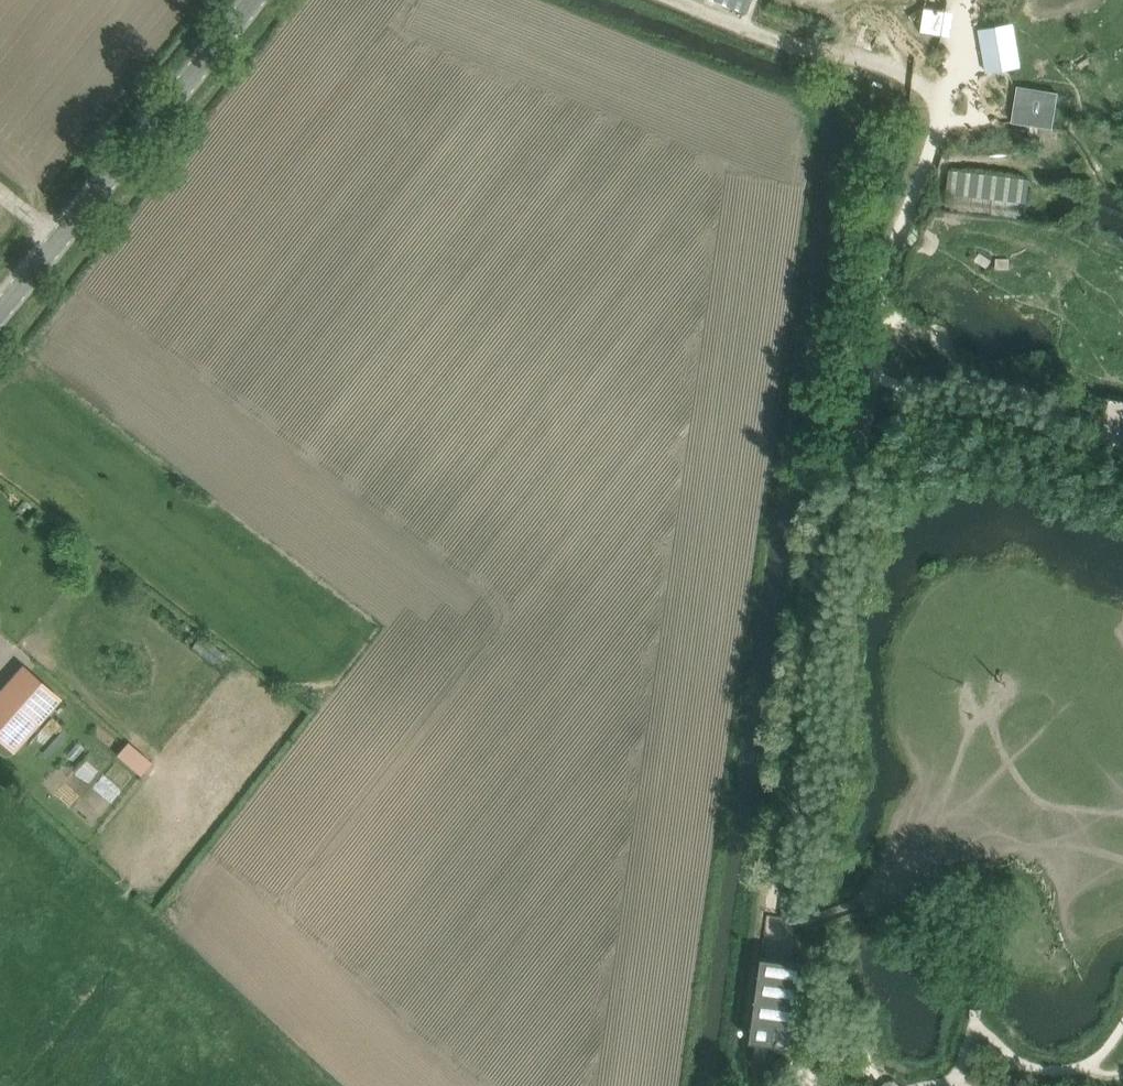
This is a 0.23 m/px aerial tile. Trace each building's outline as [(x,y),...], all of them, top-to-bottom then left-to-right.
[(746,12),(751,0),(715,0),(746,12)] [(921,31),(941,34),(945,8),(924,5),(921,31)] [(986,29),(981,30),(986,57),(988,71),(990,70),(1006,68),(1020,65),(1013,25),(1006,26),(986,29)] [(1012,120),(1012,122),(1030,125),(1053,129),(1053,126),(1059,92),(1018,85),(1012,120)] [(1030,179),(950,170),(948,192),(1028,202),(1030,179)] [(30,672),(0,706),(0,737),(14,750),(60,698),(30,672)] [(110,755),(136,775),(148,761),(122,740),(110,755)] [(766,956),(752,1040),(758,1041),(755,1057),(773,1060),(775,1044),(777,1044),(778,1046),(779,1048),(781,1050),(782,1050),(783,1051),(785,1052),(789,1053),(791,1053),(794,1052),(798,1051),(800,1049),(801,1048),(802,1046),(803,1044),(804,1042),(805,1039),(804,1037),(804,1035),(803,1033),(802,1031),(801,1029),(800,1028),(810,963),(793,960),(766,956)]
